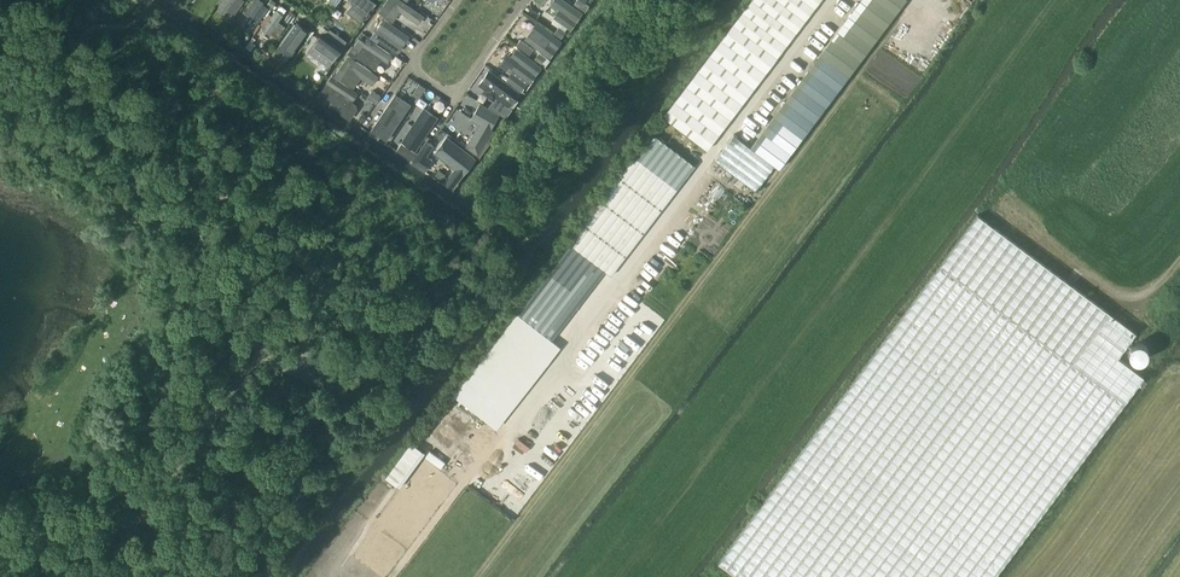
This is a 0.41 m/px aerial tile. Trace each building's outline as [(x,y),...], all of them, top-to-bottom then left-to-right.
[(220,5),(234,16),(245,1),(244,0),(224,0),(220,5)] [(263,0),(253,0),(244,13),(258,22),(269,7),(263,2),(264,1),(263,0)] [(349,0),(367,13),(375,0),(349,0)] [(394,22),(401,11),(420,24),(426,16),(404,0),(387,0),(379,12),(394,22)] [(552,3),(560,9),(555,17),(557,18),(554,23),(560,27),(567,31),(570,27),(572,28),(573,29),(579,19),(584,11),(567,0),(554,0),(552,3)] [(576,5),(585,11),(590,5),(585,2),(587,0),(577,0),(578,1),(576,5)] [(668,111),(711,145),(821,0),(753,0),(668,111)] [(744,140),(778,167),(900,0),(853,0),(744,140)] [(262,29),(269,34),(270,34),(277,39),(286,27),(278,22),(283,15),(276,10),(262,29)] [(385,18),(374,35),(373,34),(370,38),(378,43),(380,40),(399,53),(411,36),(385,18)] [(537,21),(525,38),(552,57),(564,41),(537,21)] [(297,22),(274,55),(280,59),(285,52),(292,57),(310,31),(297,22)] [(560,27),(556,34),(563,39),(568,32),(567,31),(560,27)] [(321,34),(308,52),(329,67),(342,50),(321,34)] [(368,37),(365,42),(359,39),(354,47),(353,46),(348,53),(355,58),(356,56),(376,69),(383,59),(390,63),(395,55),(368,37)] [(520,38),(516,44),(530,55),(535,49),(520,38)] [(524,94),(544,67),(518,47),(512,55),(520,61),(507,80),(524,94)] [(539,52),(535,57),(542,63),(547,57),(539,52)] [(354,87),(361,76),(374,85),(380,76),(349,55),(335,75),(354,87)] [(491,69),(479,85),(510,108),(513,106),(514,107),(520,100),(524,94),(507,80),(491,69)] [(333,75),(318,96),(351,119),(360,107),(353,102),(359,93),(333,75)] [(372,89),(367,96),(376,103),(381,95),(372,89)] [(413,105),(396,94),(372,130),(388,141),(413,105)] [(481,102),(472,119),(480,123),(468,146),(483,157),(492,144),(489,142),(495,131),(492,129),(501,114),(481,102)] [(440,117),(425,107),(403,141),(417,151),(440,117)] [(362,113),(358,118),(364,121),(367,116),(362,113)] [(654,131),(516,311),(551,337),(605,269),(609,273),(694,162),(654,131)] [(447,135),(434,153),(455,168),(444,184),(445,185),(452,188),(455,187),(459,181),(467,170),(474,159),(476,156),(447,135)] [(435,146),(427,141),(413,163),(426,173),(434,160),(429,156),(435,146)] [(402,144),(397,151),(413,162),(418,154),(402,144)] [(985,217),(979,213),(720,559),(744,576),(992,576),(1144,374),(1118,355),(1136,330),(985,217)] [(1136,341),(1134,342),(1133,343),(1132,343),(1131,344),(1131,345),(1130,346),(1130,348),(1129,348),(1129,349),(1129,350),(1129,351),(1129,352),(1130,353),(1130,354),(1130,355),(1131,356),(1132,357),(1133,358),(1135,359),(1136,360),(1137,360),(1139,360),(1141,360),(1142,359),(1144,359),(1145,357),(1147,356),(1147,355),(1148,353),(1148,352),(1148,351),(1148,350),(1148,349),(1148,348),(1148,347),(1147,345),(1147,344),(1145,343),(1144,342),(1143,341),(1142,341),(1140,341),(1138,341),(1137,341),(1136,341)] [(411,441),(385,476),(399,487),(425,451),(411,441)] [(466,445),(458,456),(474,469),(483,458),(466,445)]
